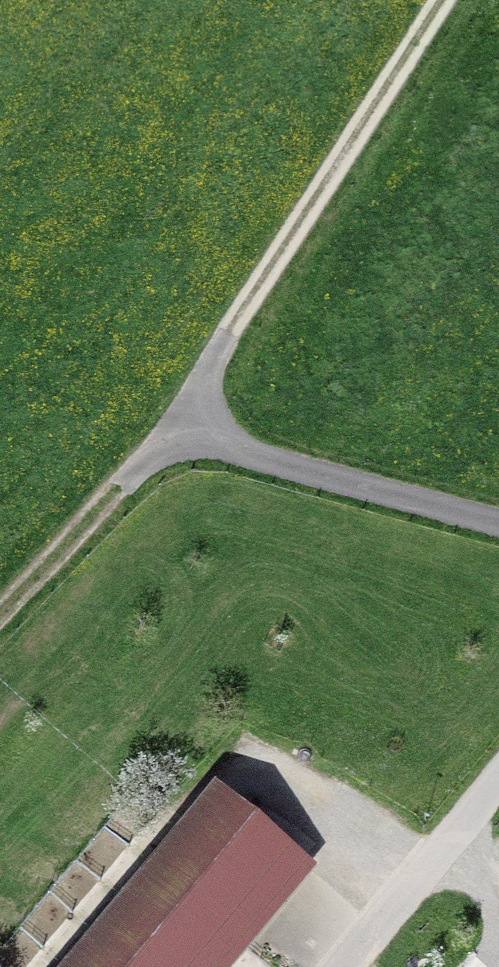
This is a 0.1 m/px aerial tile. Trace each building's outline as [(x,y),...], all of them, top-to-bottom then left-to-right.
[(62,966),(218,966),(305,866),(214,789),(62,966)]
